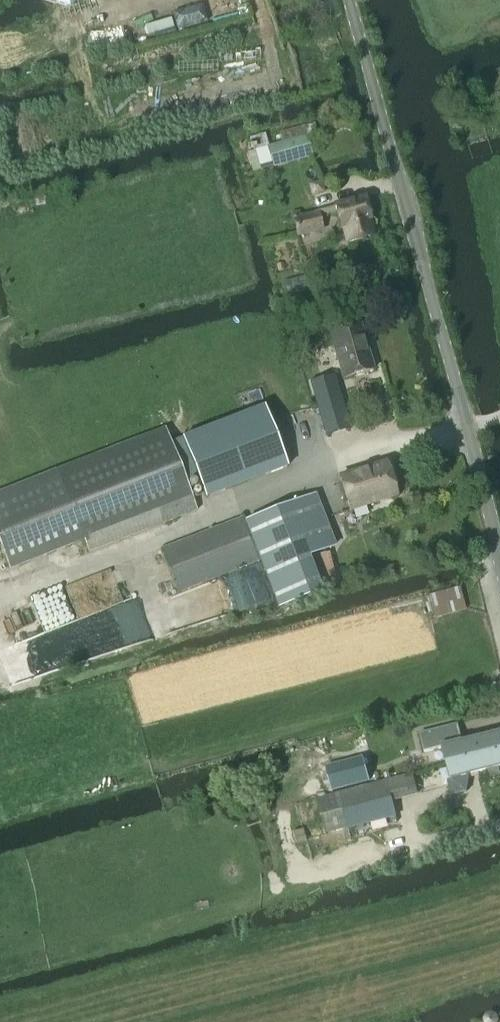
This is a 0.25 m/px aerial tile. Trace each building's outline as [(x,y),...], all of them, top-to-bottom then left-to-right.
[(312,156),(304,127),(280,133),(283,143),(269,147),(265,134),(251,138),(254,149),(246,151),(252,174),(312,156)] [(313,196),(324,193),(321,181),(310,184),(313,196)] [(370,220),(364,199),(330,208),(330,210),(318,214),(300,218),(299,213),(294,214),(299,235),(322,229),(319,218),(338,213),(342,227),(344,226),(348,243),(372,236),(368,220),(370,220)] [(343,379),(374,370),(361,326),(331,334),(343,379)] [(324,432),(345,429),(339,394),(318,397),(324,432)] [(169,439),(183,476),(192,472),(201,495),(282,461),(260,402),(169,439)] [(10,572),(84,541),(88,552),(197,510),(183,476),(169,439),(166,431),(49,476),(48,473),(0,492),(0,546),(10,572)] [(351,510),(395,496),(386,464),(340,477),(351,510)] [(304,498),(266,513),(281,553),(261,561),(259,561),(277,609),(321,592),(308,558),(325,551),(304,498)] [(177,593),(259,561),(281,553),(266,513),(245,521),(244,517),(160,550),(177,593)] [(329,553),(313,556),(321,590),(337,587),(329,553)] [(393,565),(383,567),(385,578),(395,575),(393,565)] [(419,734),(424,751),(441,747),(446,764),(499,750),(499,737),(499,733),(462,743),(461,741),(462,741),(458,724),(419,734)] [(446,764),(450,781),(454,795),(467,791),(470,774),(486,770),(489,778),(492,781),(499,779),(499,777),(499,770),(499,767),(499,766),(499,750),(446,764)] [(337,792),(368,784),(361,757),(330,764),(337,792)] [(368,785),(368,784),(337,792),(338,794),(316,799),(325,835),(396,817),(392,801),(417,795),(413,775),(368,785)]
